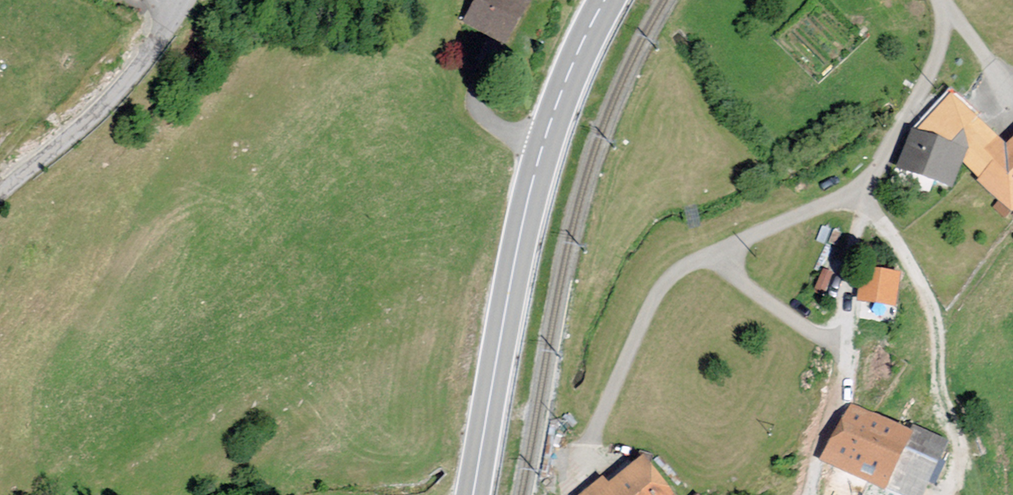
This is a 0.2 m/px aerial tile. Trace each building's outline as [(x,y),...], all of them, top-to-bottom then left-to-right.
[(516,0),(470,0),(454,26),(496,50),(522,3),(516,0)] [(953,99),(921,131),(912,130),(898,166),(949,184),(965,157),(983,174),(981,179),(1012,211),(1012,142),(1004,150),(953,99)] [(903,303),(904,268),(862,266),(860,300),(903,303)] [(851,406),(826,459),(885,487),(888,481),(917,494),(922,494),(948,441),(914,425),(910,433),(851,406)] [(586,494),(672,494),(646,462),(606,493),(600,484),(586,494)]
